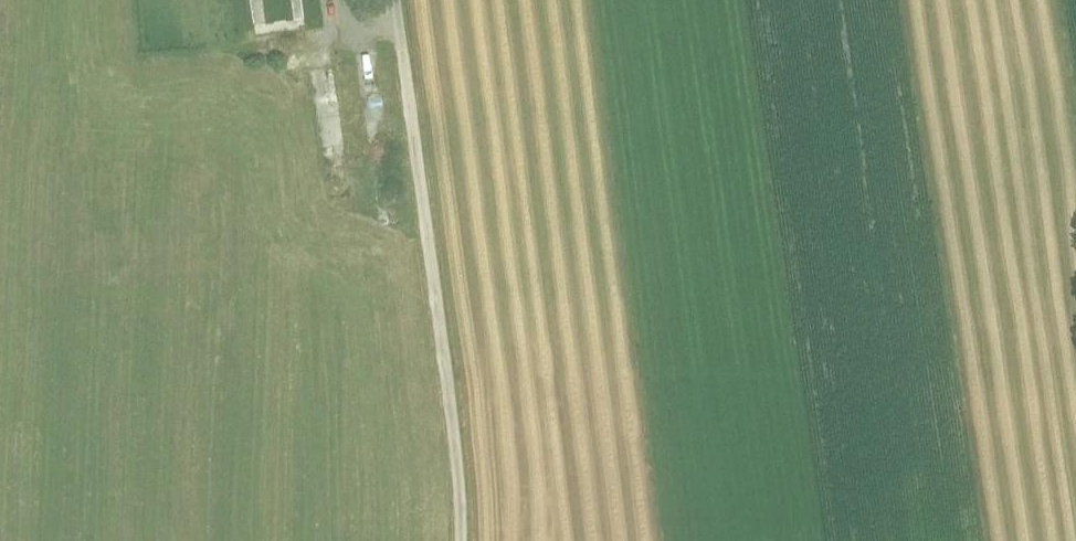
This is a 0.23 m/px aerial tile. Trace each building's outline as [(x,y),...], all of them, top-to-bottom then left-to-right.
[(232,19),(304,9),(302,0),(230,0),(232,19)] [(377,122),(377,106),(361,106),(361,122),(377,122)]
